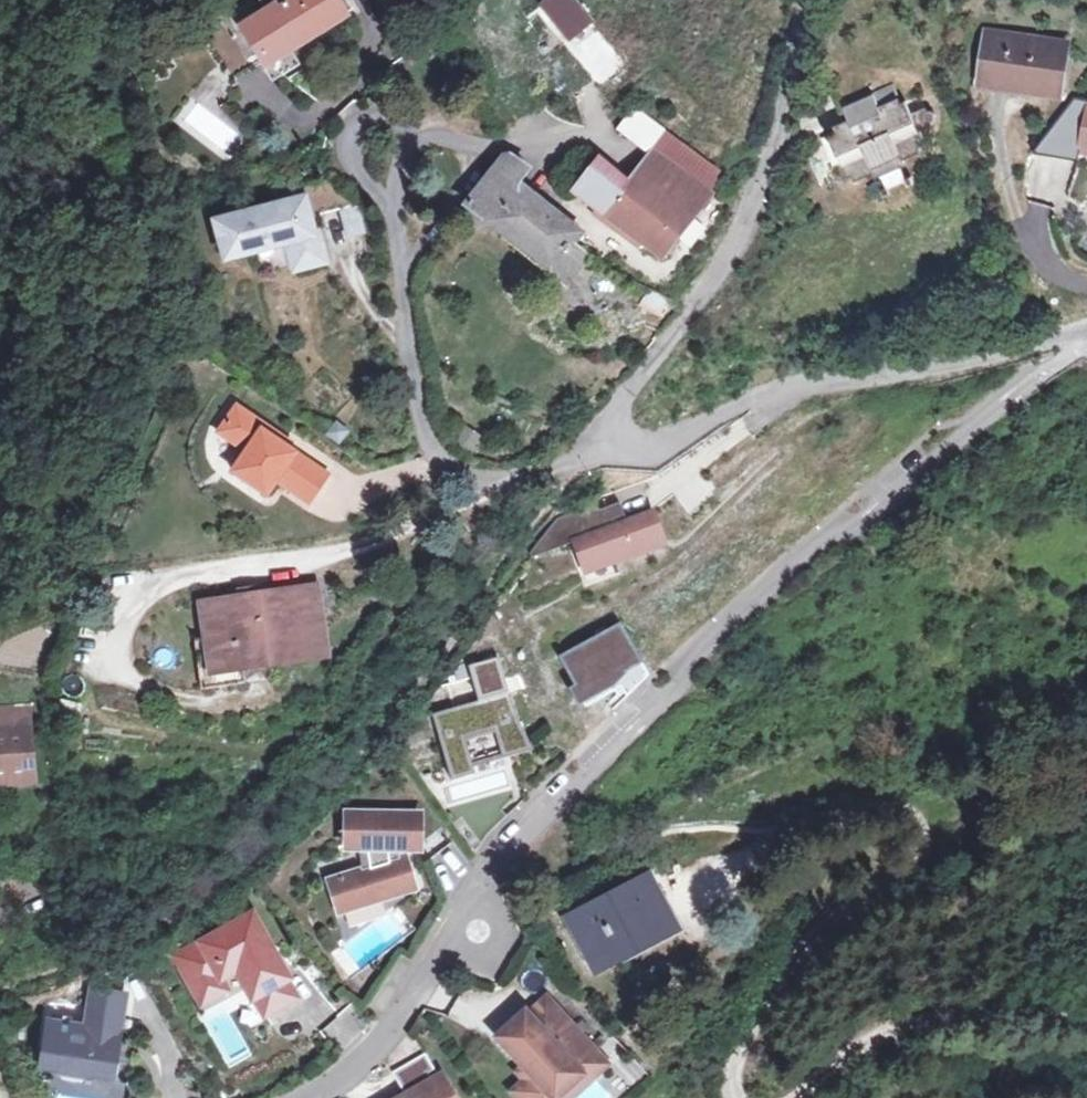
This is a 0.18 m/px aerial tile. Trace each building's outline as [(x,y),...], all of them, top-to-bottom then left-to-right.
[(359,6),(355,0),(270,0),(275,8),(237,32),(223,21),(210,29),(236,71),(265,53),(289,71),(307,61),(296,44),(306,39),(302,33),(315,25),(319,31),(359,6)] [(575,32),(595,12),(585,0),(550,0),(575,32)] [(989,25),(985,70),(1023,75),(1022,84),(1060,90),(1068,37),(989,25)] [(892,191),(886,193),(890,203),(922,189),(919,180),(912,183),(902,160),(926,150),(923,144),(928,142),(922,129),(939,121),(931,102),(914,110),(908,95),(905,97),(898,81),(883,87),(871,61),(837,77),(855,119),(838,127),(848,152),(842,154),(854,182),(883,170),(892,191)] [(1086,104),(1086,103),(1064,98),(1054,154),(1077,158),(1086,104)] [(595,164),(580,185),(667,250),(712,188),(656,146),(633,176),(596,149),(590,157),(595,164)] [(576,250),(590,231),(594,226),(529,172),(533,167),(512,151),(471,202),(571,281),(589,260),(576,250)] [(360,186),(326,176),(297,184),(301,198),(222,218),(231,253),(261,245),(259,240),(292,232),(300,265),(330,258),(321,225),(329,223),(326,211),(363,201),(360,186)] [(286,482),(317,502),(334,475),(288,446),(291,439),(244,409),(227,436),(254,453),(242,472),(278,495),(286,482)] [(576,547),(587,576),(616,566),(654,551),(659,531),(654,517),(628,526),(621,507),(600,515),(598,509),(559,524),(531,559),(533,563),(571,549),(576,547)] [(576,547),(571,549),(587,591),(621,578),(616,566),(587,576),(576,547)] [(254,677),(252,662),(335,648),(325,580),(206,599),(211,632),(202,635),(209,683),(254,677)] [(622,626),(560,661),(583,702),(628,676),(645,667),(622,626)] [(652,679),(645,667),(628,676),(583,702),(588,712),(622,692),(628,703),(652,679)] [(435,720),(455,786),(478,779),(475,768),(528,753),(511,698),(487,705),(489,709),(460,718),(459,713),(435,720)] [(39,781),(40,757),(31,759),(28,736),(0,738),(0,791),(15,790),(15,784),(39,781)] [(465,823),(485,850),(490,841),(511,821),(489,799),(465,823)] [(386,899),(415,890),(407,865),(393,870),(391,855),(422,856),(422,823),(350,821),(350,855),(370,855),(373,876),(333,888),(343,918),(388,904),(386,899)] [(670,931),(644,885),(575,922),(600,969),(670,931)] [(415,890),(386,899),(388,904),(417,895),(415,890)] [(254,926),(184,965),(200,995),(240,972),(256,1001),(286,984),(269,954),(264,957),(260,950),(265,947),(254,926)] [(43,1078),(65,1082),(66,1077),(85,1080),(84,1084),(115,1089),(120,1058),(114,1058),(116,1039),(122,1040),(128,1002),(94,997),(88,1034),(51,1028),(43,1078)] [(549,1006),(531,1023),(528,1019),(500,1045),(526,1074),(534,1082),(528,1088),(517,1097),(556,1097),(579,1077),(583,1082),(597,1083),(598,1060),(549,1006)] [(528,1088),(534,1082),(526,1074),(520,1080),(528,1088)] [(449,1084),(435,1092),(430,1084),(426,1076),(410,1086),(414,1093),(406,1097),(458,1097),(449,1084)] [(444,1076),(430,1084),(435,1092),(449,1084),(444,1076)]
